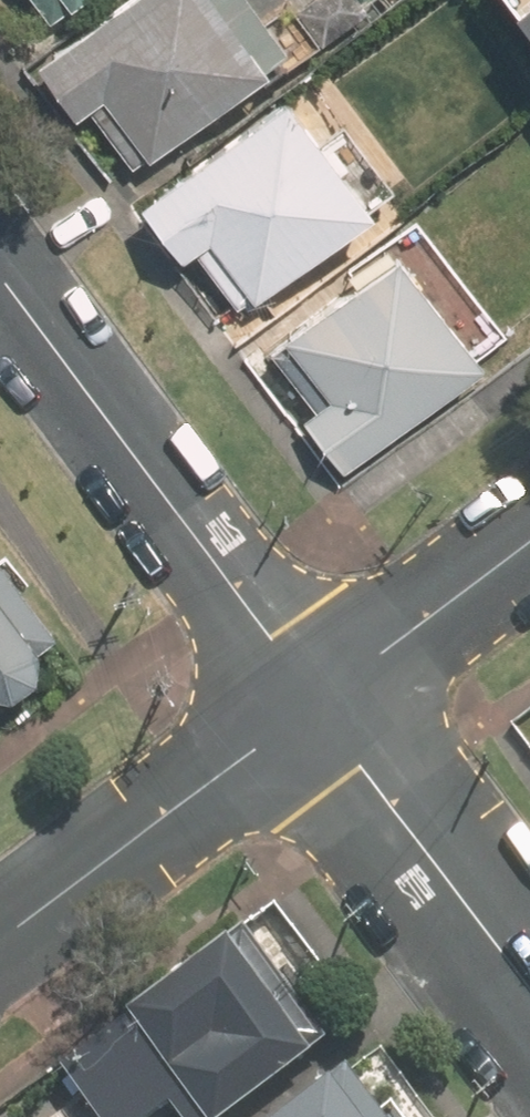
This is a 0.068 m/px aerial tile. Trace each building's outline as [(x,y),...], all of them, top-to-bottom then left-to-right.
[(56,21),(86,0),(42,0),(56,21)] [(274,0),(122,0),(53,52),(97,111),(126,89),(168,145),(305,41),(274,0)] [(316,96),(306,82),(150,195),(197,260),(215,247),(256,303),(392,204),(334,122),(354,107),(335,82),(316,96)] [(353,465),(512,348),(419,220),(360,263),(370,277),(302,327),(348,389),(316,413),(353,465)] [(0,558),(0,690),(9,702),(72,655),(0,558)] [(257,913),(74,1056),(112,1116),(148,1116),(179,1093),(194,1116),(215,1116),(339,1030),(257,913)] [(378,1041),(281,1116),(438,1116),(378,1041)]
